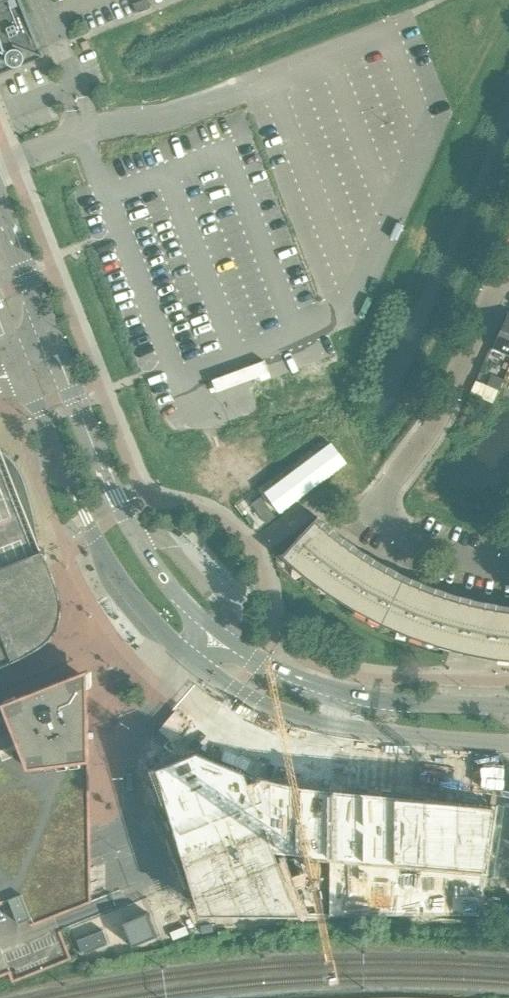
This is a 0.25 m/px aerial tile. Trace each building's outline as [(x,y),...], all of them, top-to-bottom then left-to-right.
[(21,0),(0,0),(0,74),(44,57),(21,0)] [(150,8),(147,0),(143,0),(133,4),(136,13),(150,8)] [(507,312),(492,347),(508,355),(508,313),(507,312)] [(38,551),(23,480),(10,459),(5,455),(0,451),(0,651),(33,637),(40,632),(45,627),(49,619),(51,612),(51,604),(44,544),(43,544),(44,549),(38,551)] [(503,611),(477,606),(451,599),(434,594),(418,587),(402,580),(386,572),(371,563),(356,554),(341,544),(327,533),(313,520),(282,554),(281,553),(279,555),(281,557),(303,576),(328,594),(352,610),(368,618),(381,624),(409,637),(437,646),(466,654),(496,660),(508,661),(508,612),(503,611)] [(9,972),(12,981),(70,958),(59,930),(126,904),(123,896),(120,889),(91,900),(91,898),(91,897),(91,884),(91,881),(90,875),(90,868),(91,868),(91,859),(90,832),(87,681),(87,668),(75,673),(0,703),(0,976),(9,972)] [(196,752),(154,768),(212,915),(481,915),(497,806),(317,790),(302,788),(287,785),(272,782),(257,777),(243,772),(196,752)] [(132,947),(157,936),(147,912),(122,922),(132,947)] [(82,954),(108,944),(103,930),(76,940),(82,954)]
